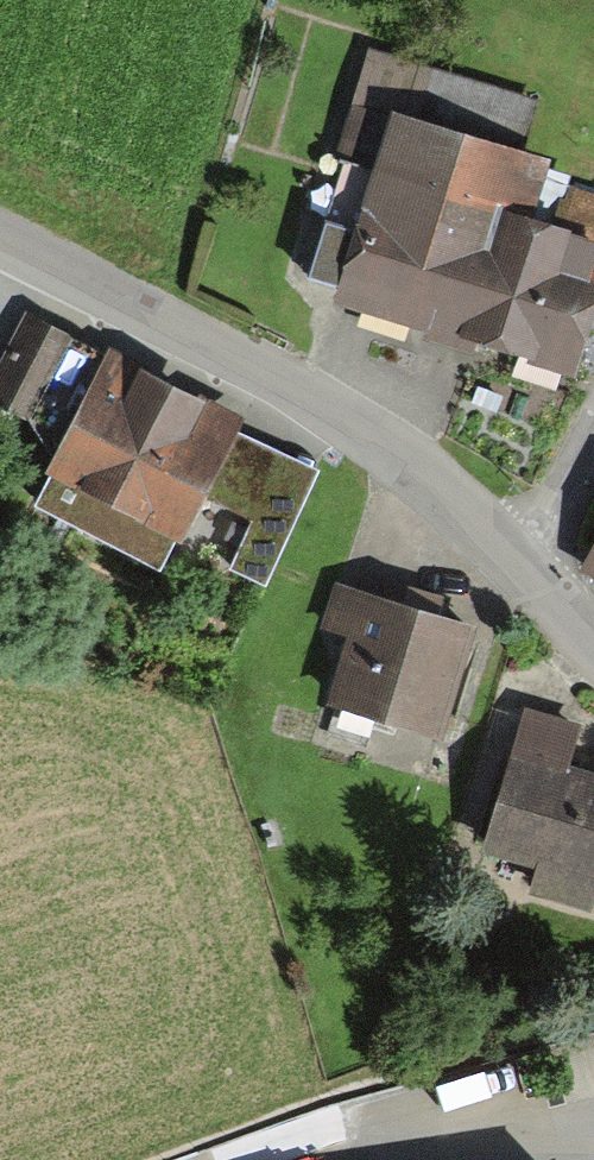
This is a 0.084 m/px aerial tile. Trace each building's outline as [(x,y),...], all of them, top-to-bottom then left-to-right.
[(311,272),(340,282),(333,304),(424,333),(421,342),(475,359),(480,343),(574,373),(593,310),(593,195),(542,178),(547,160),(514,149),(529,104),(370,54),(336,159),(346,162),(311,272)] [(0,365),(0,401),(66,434),(48,469),(53,474),(36,506),(162,573),(177,545),(183,548),(208,498),(240,436),(248,417),(108,343),(101,355),(27,315),(0,365)] [(250,519),(226,565),(262,583),(316,474),(240,436),(208,498),(250,519)] [(576,571),(593,581),(593,540),(576,571)] [(477,632),(329,582),(313,628),(346,639),(325,700),(441,739),(477,632)] [(528,713),(487,855),(540,870),(533,892),(588,908),(593,887),(593,772),(568,765),(578,727),(528,713)]
